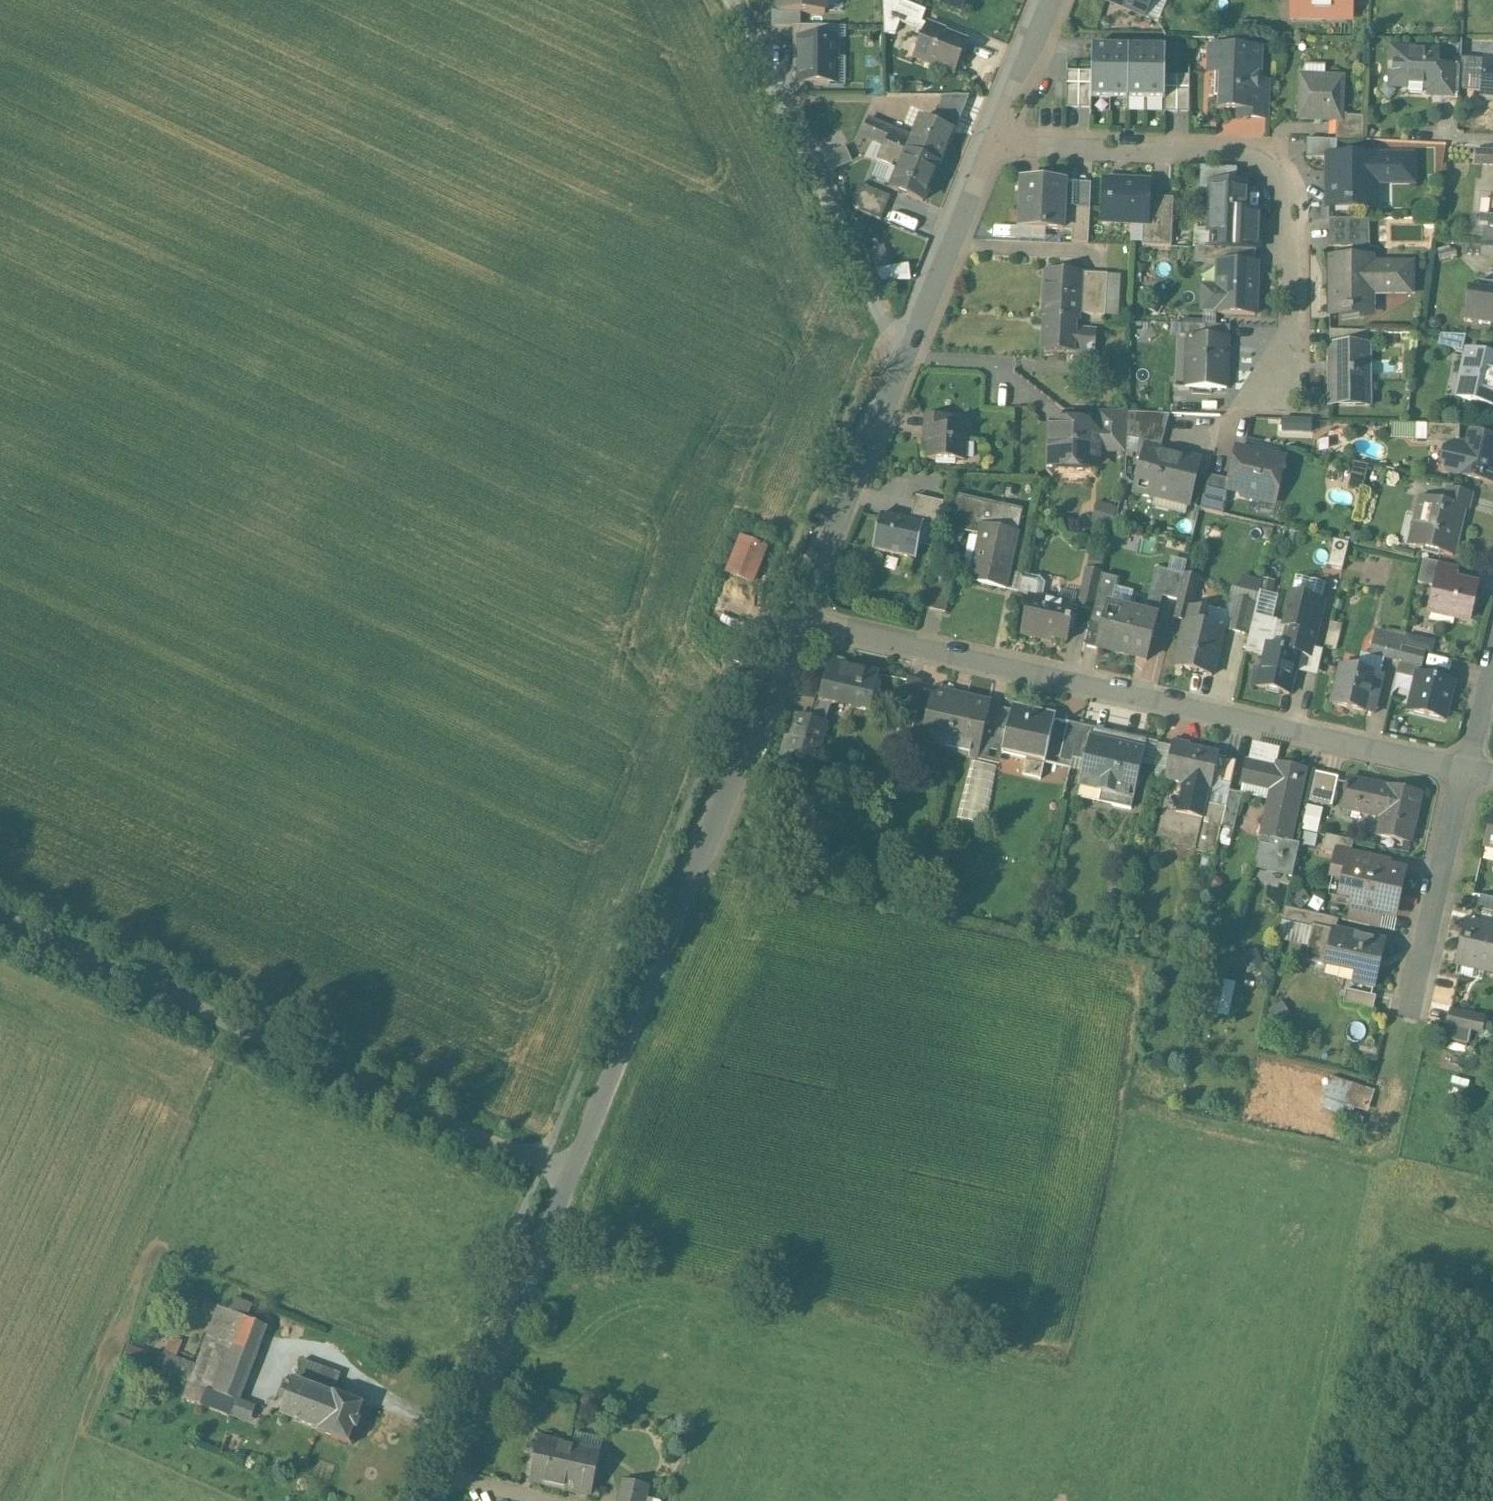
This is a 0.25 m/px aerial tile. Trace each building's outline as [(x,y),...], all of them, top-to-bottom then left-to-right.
[(779,13),(779,15),(801,15),(825,15),(826,0),(779,0),(779,13)] [(897,0),(883,0),(884,33),(896,33),(903,25),(924,33),(927,26),(922,24),(896,14),(900,1),(897,0)] [(962,11),(967,0),(935,0),(962,11)] [(1105,2),(1106,3),(1106,2),(1145,18),(1145,19),(1146,19),(1154,0),(1106,0),(1105,2)] [(1146,19),(1158,24),(1167,0),(1154,0),(1146,19)] [(1294,11),(1312,11),(1312,19),(1330,19),(1331,12),(1348,12),(1349,0),(1294,0),(1294,11)] [(926,12),(900,1),(896,14),(922,24),(926,12)] [(801,15),(779,15),(779,13),(772,13),(772,27),(800,27),(801,15)] [(1257,23),(1239,23),(1239,36),(1256,35),(1257,23)] [(945,32),(928,25),(927,26),(924,33),(915,58),(955,74),(967,43),(966,43),(965,45),(943,36),(945,32)] [(829,41),(794,41),(794,70),(804,70),(803,83),(831,84),(831,70),(837,70),(837,40),(829,40),(829,41)] [(1111,47),(1092,47),(1091,99),(1110,99),(1111,47)] [(1129,48),(1111,47),(1110,99),(1128,100),(1129,48)] [(1147,48),(1129,48),(1128,100),(1146,100),(1147,48)] [(1166,48),(1147,48),(1146,100),(1165,100),(1166,76),(1166,48)] [(1260,51),(1210,49),(1209,74),(1221,74),(1220,109),(1240,110),(1240,103),(1246,104),(1250,104),(1250,97),(1258,97),(1259,83),(1260,51)] [(1439,54),(1393,52),(1392,74),(1392,79),(1409,79),(1409,93),(1422,94),(1423,85),(1427,90),(1428,90),(1432,86),(1438,86),(1439,67),(1439,54)] [(1484,61),(1460,59),(1460,68),(1459,91),(1481,93),(1484,61)] [(1484,61),(1481,93),(1481,99),(1492,100),(1492,62),(1484,61)] [(1460,68),(1439,67),(1438,86),(1441,86),(1441,95),(1458,96),(1459,91),(1460,68)] [(1079,73),(1068,72),(1067,108),(1079,109),(1079,73)] [(1091,73),(1079,73),(1079,109),(1090,109),(1091,73)] [(1177,76),(1166,76),(1165,100),(1165,112),(1177,112),(1177,76)] [(1189,77),(1177,76),(1177,112),(1189,113),(1189,77)] [(1342,79),(1301,78),(1299,119),(1336,121),(1340,121),(1341,117),(1342,79)] [(1269,83),(1259,83),(1258,97),(1250,97),(1250,104),(1246,104),(1246,118),(1267,119),(1267,117),(1269,117),(1271,85),(1269,85),(1269,83)] [(970,97),(944,97),(936,116),(958,126),(970,97)] [(1364,118),(1341,117),(1340,121),(1336,121),(1336,141),(1337,141),(1363,142),(1364,118)] [(952,132),(922,119),(913,138),(891,129),(885,145),(938,167),(952,132)] [(891,129),(870,120),(862,136),(885,146),(885,145),(891,129)] [(1336,141),(1306,140),(1306,158),(1329,158),(1329,157),(1334,157),(1337,157),(1337,141),(1336,141)] [(938,167),(885,145),(885,146),(878,163),(892,169),(894,166),(901,169),(892,190),(923,203),(938,167)] [(843,146),(820,155),(827,171),(850,162),(843,146)] [(1476,152),(1475,165),(1492,166),(1492,153),(1476,152)] [(1337,157),(1334,157),(1329,157),(1329,158),(1329,202),(1367,202),(1367,182),(1392,181),(1392,184),(1413,183),(1413,158),(1376,158),(1375,157),(1337,157)] [(1237,169),(1200,167),(1199,191),(1211,191),(1212,188),(1232,189),(1232,183),(1237,183),(1237,169)] [(1065,184),(1021,182),(1020,230),(1063,231),(1064,208),(1065,184)] [(1148,185),(1103,184),(1101,222),(1147,224),(1148,185)] [(890,198),(860,185),(854,200),(861,213),(880,221),(890,198)] [(1232,189),(1212,188),(1211,191),(1209,250),(1219,250),(1254,252),(1255,252),(1257,251),(1257,249),(1255,249),(1256,238),(1258,238),(1259,214),(1245,213),(1246,190),(1232,189)] [(1173,200),(1155,199),(1154,247),(1171,248),(1173,200)] [(1090,209),(1064,208),(1063,231),(1073,232),(1072,244),(1088,245),(1090,209)] [(1369,220),(1329,220),(1329,247),(1370,247),(1369,220)] [(1482,229),(1482,243),(1492,243),(1492,230),(1482,229)] [(1482,243),(1482,256),(1492,257),(1492,243),(1482,243)] [(874,281),(907,280),(906,263),(888,264),(887,248),(873,248),(874,281)] [(1254,252),(1219,250),(1217,289),(1203,289),(1202,311),(1215,311),(1215,314),(1254,315),(1257,263),(1255,264),(1255,252),(1254,252)] [(1373,259),(1329,259),(1330,311),(1370,311),(1370,288),(1394,288),(1394,289),(1412,289),(1412,265),(1373,265),(1373,259)] [(1109,276),(1049,273),(1046,319),(1078,320),(1078,317),(1106,318),(1109,276)] [(1470,293),(1466,319),(1492,323),(1492,296),(1470,293)] [(1078,320),(1046,319),(1044,352),(1074,353),(1076,353),(1076,348),(1096,349),(1097,330),(1077,329),(1078,320)] [(1206,326),(1182,325),(1181,337),(1188,337),(1206,338),(1206,326)] [(1368,332),(1329,331),(1330,345),(1368,345),(1368,332)] [(1466,336),(1441,335),(1438,347),(1462,352),(1466,336)] [(1229,339),(1206,338),(1193,338),(1188,337),(1186,388),(1227,389),(1229,339)] [(1330,345),(1328,345),(1329,361),(1332,361),(1332,376),(1329,376),(1329,408),(1369,407),(1368,345),(1330,345)] [(1096,349),(1076,348),(1076,353),(1074,353),(1074,361),(1096,362),(1096,349)] [(1468,352),(1458,398),(1492,406),(1492,403),(1492,358),(1468,352)] [(1128,413),(1099,411),(1098,434),(1099,434),(1099,441),(1127,442),(1127,438),(1128,413)] [(1170,415),(1128,413),(1127,438),(1139,441),(1137,459),(1143,461),(1146,448),(1160,451),(1170,415)] [(966,430),(946,429),(947,417),(927,416),(926,435),(930,435),(929,460),(964,462),(966,430)] [(1278,418),(1278,434),(1312,434),(1312,418),(1278,418)] [(1086,424),(1050,422),(1049,465),(1093,467),(1098,463),(1099,441),(1099,434),(1098,434),(1096,434),(1086,424)] [(1460,427),(1427,426),(1427,441),(1459,442),(1460,427)] [(1470,437),(1467,451),(1455,448),(1445,454),(1443,465),(1449,475),(1492,484),(1492,442),(1470,437)] [(1160,451),(1146,448),(1143,461),(1135,491),(1189,504),(1200,461),(1160,451)] [(1229,479),(1226,491),(1236,494),(1240,499),(1252,502),(1256,498),(1274,503),(1284,462),(1236,451),(1229,479)] [(1229,479),(1210,475),(1201,510),(1220,514),(1226,491),(1229,479)] [(1442,504),(1421,499),(1417,518),(1422,519),(1416,548),(1453,557),(1463,510),(1468,511),(1471,495),(1446,489),(1442,504)] [(945,499),(919,493),(916,509),(942,514),(945,499)] [(1023,511),(957,496),(952,521),(980,527),(967,583),(1005,591),(1019,534),(1018,534),(1023,511)] [(928,526),(880,515),(873,548),(920,559),(928,526)] [(765,549),(742,540),(728,573),(752,583),(765,549)] [(1349,543),(1334,540),(1327,567),(1342,571),(1349,543)] [(1458,568),(1423,560),(1418,584),(1435,588),(1438,578),(1454,582),(1458,568)] [(1185,576),(1155,568),(1143,615),(1156,619),(1162,596),(1179,600),(1185,576)] [(1086,570),(1078,607),(1092,609),(1100,572),(1086,570)] [(953,578),(941,575),(938,585),(926,583),(921,608),(946,614),(953,578)] [(1103,575),(1094,610),(1091,622),(1102,625),(1107,607),(1109,607),(1116,579),(1103,575)] [(1454,582),(1438,578),(1435,588),(1430,612),(1440,614),(1439,617),(1451,620),(1452,617),(1469,621),(1476,587),(1454,582)] [(1074,604),(1029,595),(1021,633),(1023,633),(1023,632),(1038,635),(1038,636),(1040,637),(1040,635),(1065,640),(1065,641),(1066,641),(1074,604)] [(1323,603),(1291,596),(1286,614),(1288,614),(1285,628),(1294,630),(1289,651),(1299,653),(1310,656),(1323,603)] [(1250,602),(1236,599),(1229,631),(1243,634),(1250,602)] [(1257,604),(1250,602),(1243,634),(1250,635),(1254,617),(1257,604)] [(1192,606),(1178,603),(1174,619),(1186,621),(1186,620),(1204,624),(1207,613),(1191,609),(1192,606)] [(1109,607),(1107,607),(1102,625),(1096,649),(1146,661),(1156,619),(1143,615),(1109,607)] [(1277,622),(1254,617),(1250,635),(1245,653),(1264,658),(1267,645),(1271,646),(1277,622)] [(1204,624),(1186,620),(1186,621),(1175,668),(1212,677),(1223,629),(1204,624)] [(1102,625),(1091,622),(1085,646),(1096,649),(1102,625)] [(1405,639),(1376,632),(1374,641),(1402,648),(1405,639)] [(1427,643),(1405,637),(1405,639),(1402,648),(1425,653),(1427,643)] [(1402,648),(1374,641),(1370,655),(1399,661),(1402,648)] [(1271,646),(1267,645),(1264,658),(1261,671),(1264,672),(1261,686),(1254,685),(1254,686),(1289,695),(1290,693),(1286,692),(1292,670),(1295,671),(1299,653),(1289,651),(1271,646)] [(1425,653),(1402,648),(1399,661),(1400,662),(1422,667),(1425,653)] [(1422,667),(1400,662),(1397,674),(1417,679),(1418,675),(1420,675),(1422,667)] [(878,675),(829,664),(820,701),(823,701),(823,697),(853,704),(852,708),(870,712),(878,675)] [(1382,675),(1342,666),(1333,704),(1367,713),(1373,689),(1378,690),(1382,675)] [(1261,671),(1254,670),(1251,682),(1254,685),(1261,686),(1264,672),(1261,671)] [(1420,675),(1418,675),(1417,679),(1409,712),(1444,720),(1453,683),(1420,675)] [(922,681),(908,679),(908,680),(904,709),(903,710),(917,712),(917,711),(916,711),(919,690),(921,682),(922,682),(922,681)] [(932,693),(919,690),(916,711),(917,711),(917,712),(912,734),(922,737),(932,693)] [(990,706),(932,693),(922,737),(921,744),(971,755),(975,738),(983,740),(990,706)] [(1012,711),(990,706),(983,740),(994,742),(997,730),(1007,733),(1012,711)] [(903,710),(901,709),(894,743),(910,747),(912,734),(917,712),(903,710)] [(1054,721),(1012,711),(1007,733),(1002,755),(1027,760),(1023,776),(1040,779),(1039,780),(1041,781),(1044,764),(1045,764),(1054,721)] [(827,726),(799,718),(792,740),(787,738),(783,752),(817,761),(817,759),(816,759),(825,727),(826,727),(827,726)] [(1080,726),(1068,724),(1060,757),(1073,759),(1080,726)] [(1092,729),(1080,726),(1073,759),(1085,762),(1092,729)] [(1127,737),(1093,730),(1093,729),(1092,729),(1085,762),(1077,797),(1131,810),(1146,741),(1127,737)] [(1219,754),(1189,747),(1189,745),(1173,741),(1164,781),(1189,786),(1209,791),(1211,791),(1213,782),(1218,759),(1219,754)] [(1073,759),(1060,757),(1058,767),(1070,770),(1073,759)] [(1236,762),(1218,759),(1213,782),(1230,786),(1236,762)] [(1305,770),(1277,764),(1276,769),(1246,763),(1241,784),(1243,784),(1243,783),(1271,790),(1260,837),(1271,839),(1289,843),(1305,770)] [(1338,778),(1315,773),(1309,803),(1332,808),(1338,778)] [(1421,796),(1348,780),(1342,810),(1371,816),(1371,813),(1382,815),(1377,837),(1410,844),(1421,796)] [(1189,786),(1183,811),(1167,808),(1162,832),(1165,837),(1179,840),(1183,837),(1196,840),(1195,845),(1214,849),(1212,857),(1214,857),(1221,828),(1225,809),(1206,805),(1209,791),(1189,786)] [(1242,795),(1229,792),(1225,809),(1221,828),(1234,831),(1242,795)] [(1317,830),(1318,807),(1303,806),(1302,830),(1317,830)] [(1491,812),(1483,849),(1492,852),(1492,813),(1491,812)] [(1355,843),(1326,837),(1322,852),(1352,859),(1355,843)] [(1289,843),(1271,839),(1269,847),(1259,844),(1254,866),(1293,875),(1298,852),(1290,850),(1291,843),(1289,843)] [(1403,873),(1374,867),(1375,863),(1360,860),(1358,870),(1352,898),(1382,905),(1394,908),(1403,873)] [(1358,870),(1349,868),(1343,872),(1339,890),(1343,896),(1352,898),(1358,870)] [(1301,909),(1308,898),(1297,891),(1290,902),(1301,909)] [(1480,897),(1477,910),(1492,914),(1492,900),(1480,897)] [(1382,905),(1352,898),(1348,923),(1378,930),(1382,905)] [(1338,921),(1285,909),(1282,925),(1311,931),(1331,936),(1332,931),(1336,932),(1338,921)] [(1466,924),(1457,964),(1492,972),(1492,930),(1466,924)] [(1331,936),(1311,931),(1304,963),(1324,967),(1331,936)] [(1336,932),(1332,931),(1331,936),(1324,967),(1355,974),(1353,984),(1375,988),(1379,970),(1375,969),(1380,943),(1385,944),(1385,942),(1336,932)] [(1258,948),(1244,952),(1249,970),(1263,966),(1258,948)] [(1207,1012),(1228,1016),(1235,981),(1214,977),(1207,1012)] [(1376,997),(1346,991),(1343,1004),(1373,1010),(1376,997)] [(1483,1020),(1450,1013),(1447,1027),(1470,1032),(1480,1034),(1483,1020)] [(1470,1032),(1447,1027),(1444,1040),(1467,1045),(1470,1032)] [(256,1407),(239,1400),(268,1328),(218,1309),(184,1397),(249,1423),(256,1407)] [(318,1433),(353,1446),(367,1407),(334,1394),(341,1375),(303,1361),(283,1416),(319,1429),(318,1433)] [(539,1442),(530,1484),(591,1497),(600,1455),(539,1442)] [(622,1481),(617,1500),(647,1500),(650,1487),(622,1481)]
